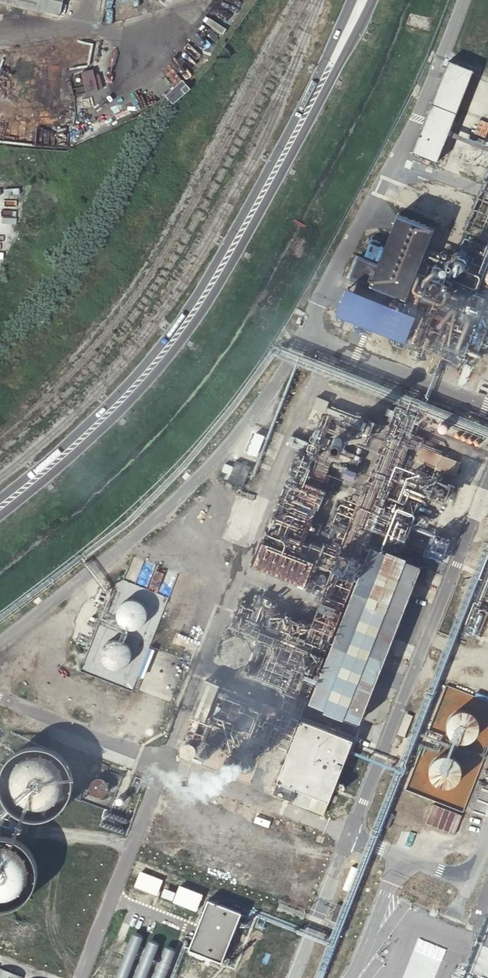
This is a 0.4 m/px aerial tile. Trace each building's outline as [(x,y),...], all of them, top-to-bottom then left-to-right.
[(38,12),(39,10),(60,15),(64,0),(0,0),(0,3),(38,12)] [(414,152),(437,161),(473,71),(449,62),(414,152)] [(125,88),(101,87),(101,76),(94,76),(95,71),(84,71),(83,95),(125,95),(125,88)] [(166,96),(173,104),(191,89),(183,81),(166,96)] [(352,270),(407,292),(435,223),(397,207),(377,254),(360,247),(352,270)] [(462,240),(461,239),(460,239),(458,239),(456,239),(454,240),(453,240),(450,242),(448,244),(447,245),(446,247),(445,250),(445,252),(445,254),(445,255),(446,257),(447,259),(448,260),(449,262),(450,263),(453,265),(455,266),(458,266),(460,266),(463,265),(465,264),(467,263),(468,262),(469,261),(471,258),(472,255),(472,253),(472,251),(472,250),(471,248),(471,247),(470,246),(469,245),(468,243),(465,241),(464,240),(462,240)] [(428,269),(413,307),(367,288),(357,313),(404,332),(404,331),(470,358),(487,314),(487,292),(468,284),(463,296),(451,291),(455,280),(428,269)] [(348,475),(356,472),(340,434),(342,426),(348,423),(351,412),(316,403),(313,415),(321,417),(328,434),(327,439),(337,435),(335,442),(348,475)] [(259,459),(269,463),(280,436),(269,432),(259,459)] [(233,462),(227,482),(240,488),(248,467),(233,462)] [(247,490),(257,494),(262,483),(251,479),(247,490)] [(200,496),(194,502),(198,506),(204,501),(200,496)] [(310,702),(359,720),(425,549),(376,531),(310,702)] [(265,555),(258,578),(310,593),(317,570),(265,555)] [(460,640),(487,651),(487,568),(460,640)] [(149,621),(149,618),(149,617),(149,615),(148,612),(147,610),(145,608),(143,606),(141,605),(140,604),(139,603),(137,603),(134,603),(133,603),(131,603),(128,603),(126,604),(124,606),(123,607),(122,608),(121,609),(119,612),(118,615),(118,618),(118,621),(118,622),(119,624),(120,626),(122,629),(124,631),(126,632),(128,633),(130,634),(133,634),(135,634),(136,634),(139,633),(141,632),(142,632),(145,630),(146,627),(147,626),(148,624),(149,622),(149,621)] [(234,639),(232,639),(229,640),(227,641),(226,642),(224,643),(222,645),(221,648),(220,650),(220,653),(220,655),(220,658),(221,660),(222,662),(224,664),(225,665),(226,666),(228,667),(229,668),(231,668),(234,669),(236,669),(237,668),(240,668),(242,667),(244,665),(245,664),(246,663),(247,661),(249,658),(249,656),(249,653),(249,650),(248,647),(247,646),(245,644),(243,642),(242,641),(240,640),(238,639),(236,639),(234,639)] [(134,660),(134,658),(134,655),(134,654),(133,652),(132,650),(130,648),(128,646),(127,644),(125,644),(123,643),(119,642),(117,642),(114,643),(111,644),(109,646),(108,647),(107,648),(106,649),(105,652),(104,654),(103,657),(103,660),(104,661),(104,663),(105,666),(106,667),(108,668),(109,670),(111,671),(112,672),(115,673),(118,673),(121,673),(124,672),(127,671),(128,670),(129,669),(131,667),(133,664),(134,661),(134,660)] [(178,662),(186,665),(189,658),(181,654),(178,662)] [(176,757),(250,786),(280,708),(207,679),(176,757)] [(473,695),(471,695),(470,695),(468,696),(465,697),(462,699),(461,699),(459,701),(459,702),(457,704),(457,705),(456,707),(456,709),(456,712),(456,714),(457,717),(458,719),(458,720),(460,722),(461,723),(463,725),(465,726),(466,726),(469,727),(471,727),(472,727),(474,727),(476,726),(477,726),(479,725),(481,724),(483,722),(485,720),(486,717),(487,716),(487,713),(487,711),(487,710),(487,707),(486,705),(485,703),(484,702),(483,700),(482,699),(481,699),(479,697),(477,696),(475,696),(473,695)] [(303,723),(274,795),(322,814),(350,742),(303,723)] [(461,729),(459,728),(458,728),(456,729),(455,729),(453,729),(452,730),(450,731),(449,732),(446,734),(446,735),(445,737),(444,738),(443,740),(443,741),(443,743),(443,745),(443,747),(443,748),(444,750),(445,751),(446,754),(448,756),(450,758),(451,758),(454,759),(456,760),(458,760),(459,760),(462,759),(465,758),(468,757),(470,755),(471,754),(472,753),(473,750),(474,746),(474,744),(474,741),(473,739),(473,738),(472,736),(470,733),(467,731),(465,729),(461,729)] [(64,789),(64,787),(63,784),(63,781),(62,777),(61,775),(59,773),(58,770),(57,769),(55,767),(53,765),(51,764),(49,763),(47,762),(44,761),(41,761),(38,760),(35,760),(31,761),(30,761),(26,762),(22,764),(21,766),(18,768),(16,770),(14,773),(12,776),(11,779),(11,781),(10,784),(10,786),(10,789),(10,792),(11,795),(12,797),(14,801),(16,804),(18,806),(19,807),(21,809),(22,810),(25,811),(28,812),(30,813),(32,814),(35,814),(38,814),(40,814),(42,813),(44,813),(46,812),(48,812),(50,810),(52,809),(55,807),(57,805),(58,803),(59,801),(60,800),(62,797),(63,795),(63,792),(64,789)] [(109,791),(109,789),(108,787),(108,785),(107,783),(106,782),(104,781),(103,780),(101,779),(99,779),(97,779),(96,780),(94,781),(92,782),(91,784),(90,785),(89,787),(89,788),(89,790),(90,792),(91,794),(92,796),(93,797),(95,798),(97,798),(98,799),(100,798),(102,798),(104,797),(105,796),(106,795),(107,794),(108,793),(109,791)] [(128,797),(136,799),(142,784),(134,781),(128,797)] [(426,826),(457,835),(463,815),(432,806),(426,826)] [(26,878),(26,875),(26,874),(25,872),(24,869),(23,866),(22,865),(21,863),(19,861),(18,860),(16,858),(14,856),(11,855),(8,854),(5,853),(2,852),(1,852),(0,852),(0,904),(2,904),(4,904),(6,903),(9,902),(12,901),(14,900),(15,899),(18,897),(20,895),(21,893),(23,891),(24,888),(25,885),(25,883),(26,881),(26,878)] [(142,872),(164,881),(167,873),(145,865),(142,872)] [(158,886),(137,878),(132,892),(153,900),(158,886)] [(201,902),(172,891),(170,898),(198,908),(201,902)] [(198,909),(176,901),(173,909),(195,917),(198,909)] [(240,918),(208,906),(189,954),(222,966),(240,918)] [(118,977),(130,977),(144,938),(133,934),(118,977)] [(176,952),(163,948),(163,947),(149,942),(136,977),(167,977),(176,952)]
